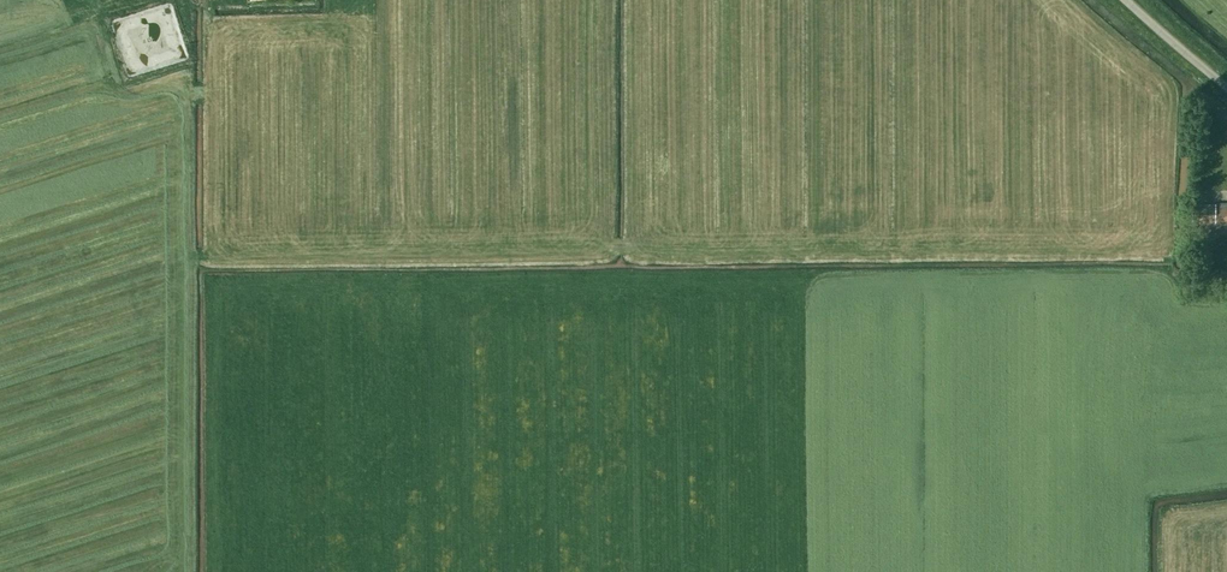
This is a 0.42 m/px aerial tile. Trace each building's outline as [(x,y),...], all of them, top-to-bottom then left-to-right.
[(127,25),(129,24),(127,20),(115,26),(120,37),(131,32),(127,25)] [(1192,205),(1191,224),(1216,224),(1226,224),(1226,205),(1192,205)]
